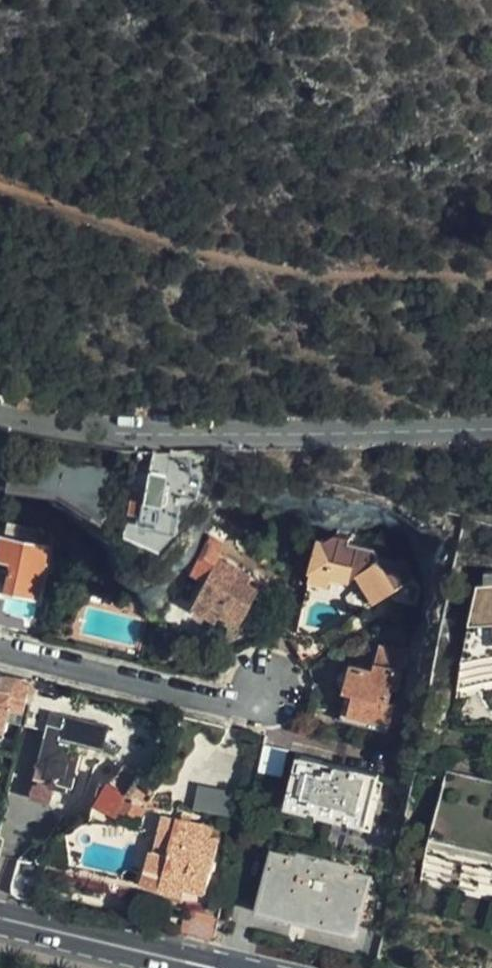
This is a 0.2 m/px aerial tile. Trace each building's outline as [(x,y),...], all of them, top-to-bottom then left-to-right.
[(135,475),(129,504),(140,506),(155,509),(153,514),(170,518),(177,483),(192,485),(195,468),(186,466),(167,462),(169,452),(170,444),(152,444),(146,477),(135,475)] [(101,490),(107,462),(5,446),(2,473),(57,480),(100,503),(101,490)] [(188,456),(169,452),(167,462),(186,466),(188,456)] [(155,509),(140,506),(138,516),(169,522),(170,518),(153,514),(155,509)] [(326,519),(317,548),(338,554),(358,559),(368,550),(390,573),(402,562),(409,570),(432,575),(436,558),(410,538),(403,543),(386,538),(382,528),(353,520),(354,517),(342,513),(334,522),(326,519)] [(36,599),(49,548),(41,546),(44,535),(9,526),(6,538),(1,537),(0,540),(0,560),(3,561),(1,571),(8,573),(5,581),(3,591),(36,599)] [(234,622),(252,590),(240,583),(243,577),(215,561),(219,551),(202,542),(186,572),(204,583),(190,609),(211,621),(216,613),(234,622)] [(338,554),(317,548),(314,559),(334,565),(338,554)] [(122,613),(124,604),(104,599),(101,609),(122,613)] [(472,605),(454,694),(487,687),(489,687),(491,687),(491,686),(491,604),(472,605)] [(388,697),(392,677),(401,679),(408,650),(375,642),(368,670),(347,664),(335,669),(332,685),(339,692),(349,694),(345,714),(390,724),(396,699),(388,697)] [(31,678),(0,670),(0,728),(4,729),(9,708),(7,706),(9,697),(25,701),(31,678)] [(107,722),(25,701),(20,722),(43,729),(33,776),(38,779),(37,783),(68,791),(69,786),(74,787),(83,754),(69,750),(71,740),(101,747),(107,722)] [(364,825),(375,774),(298,753),(285,805),(364,825)] [(139,814),(148,770),(111,762),(102,806),(139,814)] [(444,766),(418,875),(491,892),(491,777),(444,766)] [(233,812),(238,787),(202,780),(197,805),(233,812)] [(206,889),(217,843),(206,841),(208,834),(211,825),(174,816),(172,821),(162,818),(154,849),(151,848),(146,868),(164,872),(160,887),(182,892),(185,884),(206,889)] [(206,841),(217,843),(219,837),(208,834),(206,841)] [(327,916),(382,930),(392,878),(354,868),(355,865),(287,847),(285,851),(241,839),(230,893),(288,908),(287,912),(325,922),(327,916)]
